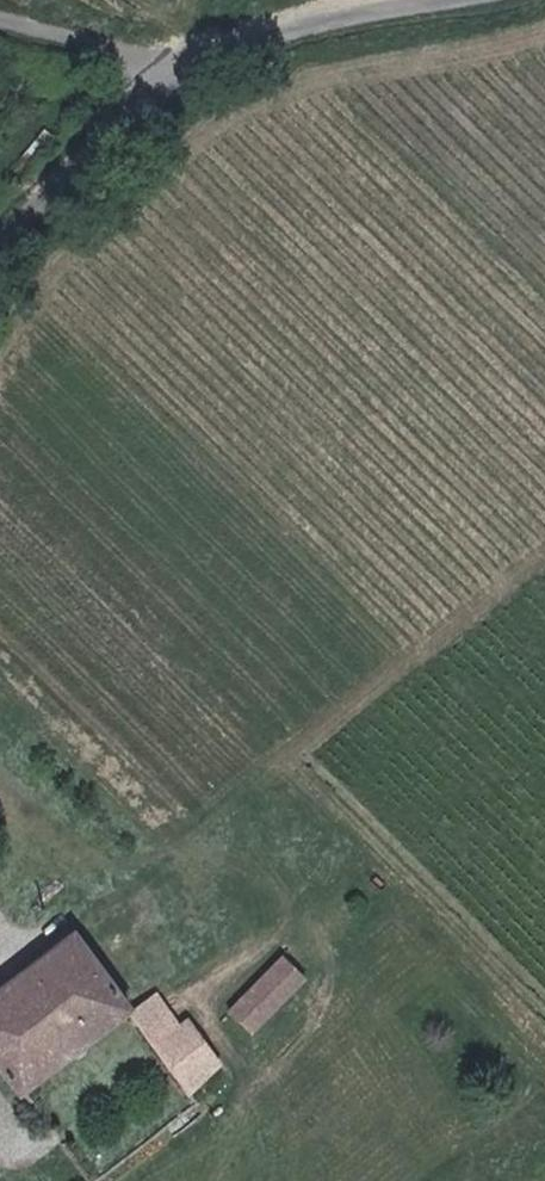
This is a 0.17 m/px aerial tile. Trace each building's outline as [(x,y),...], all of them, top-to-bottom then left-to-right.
[(4,1058),(30,1092),(137,1008),(81,937),(0,1001),(0,1054),(4,1058)] [(249,1033),(303,979),(284,960),(230,1014),(249,1033)] [(137,1014),(163,1047),(187,1029),(161,995),(137,1014)] [(163,1047),(199,1092),(227,1070),(191,1025),(187,1029),(163,1047)]
